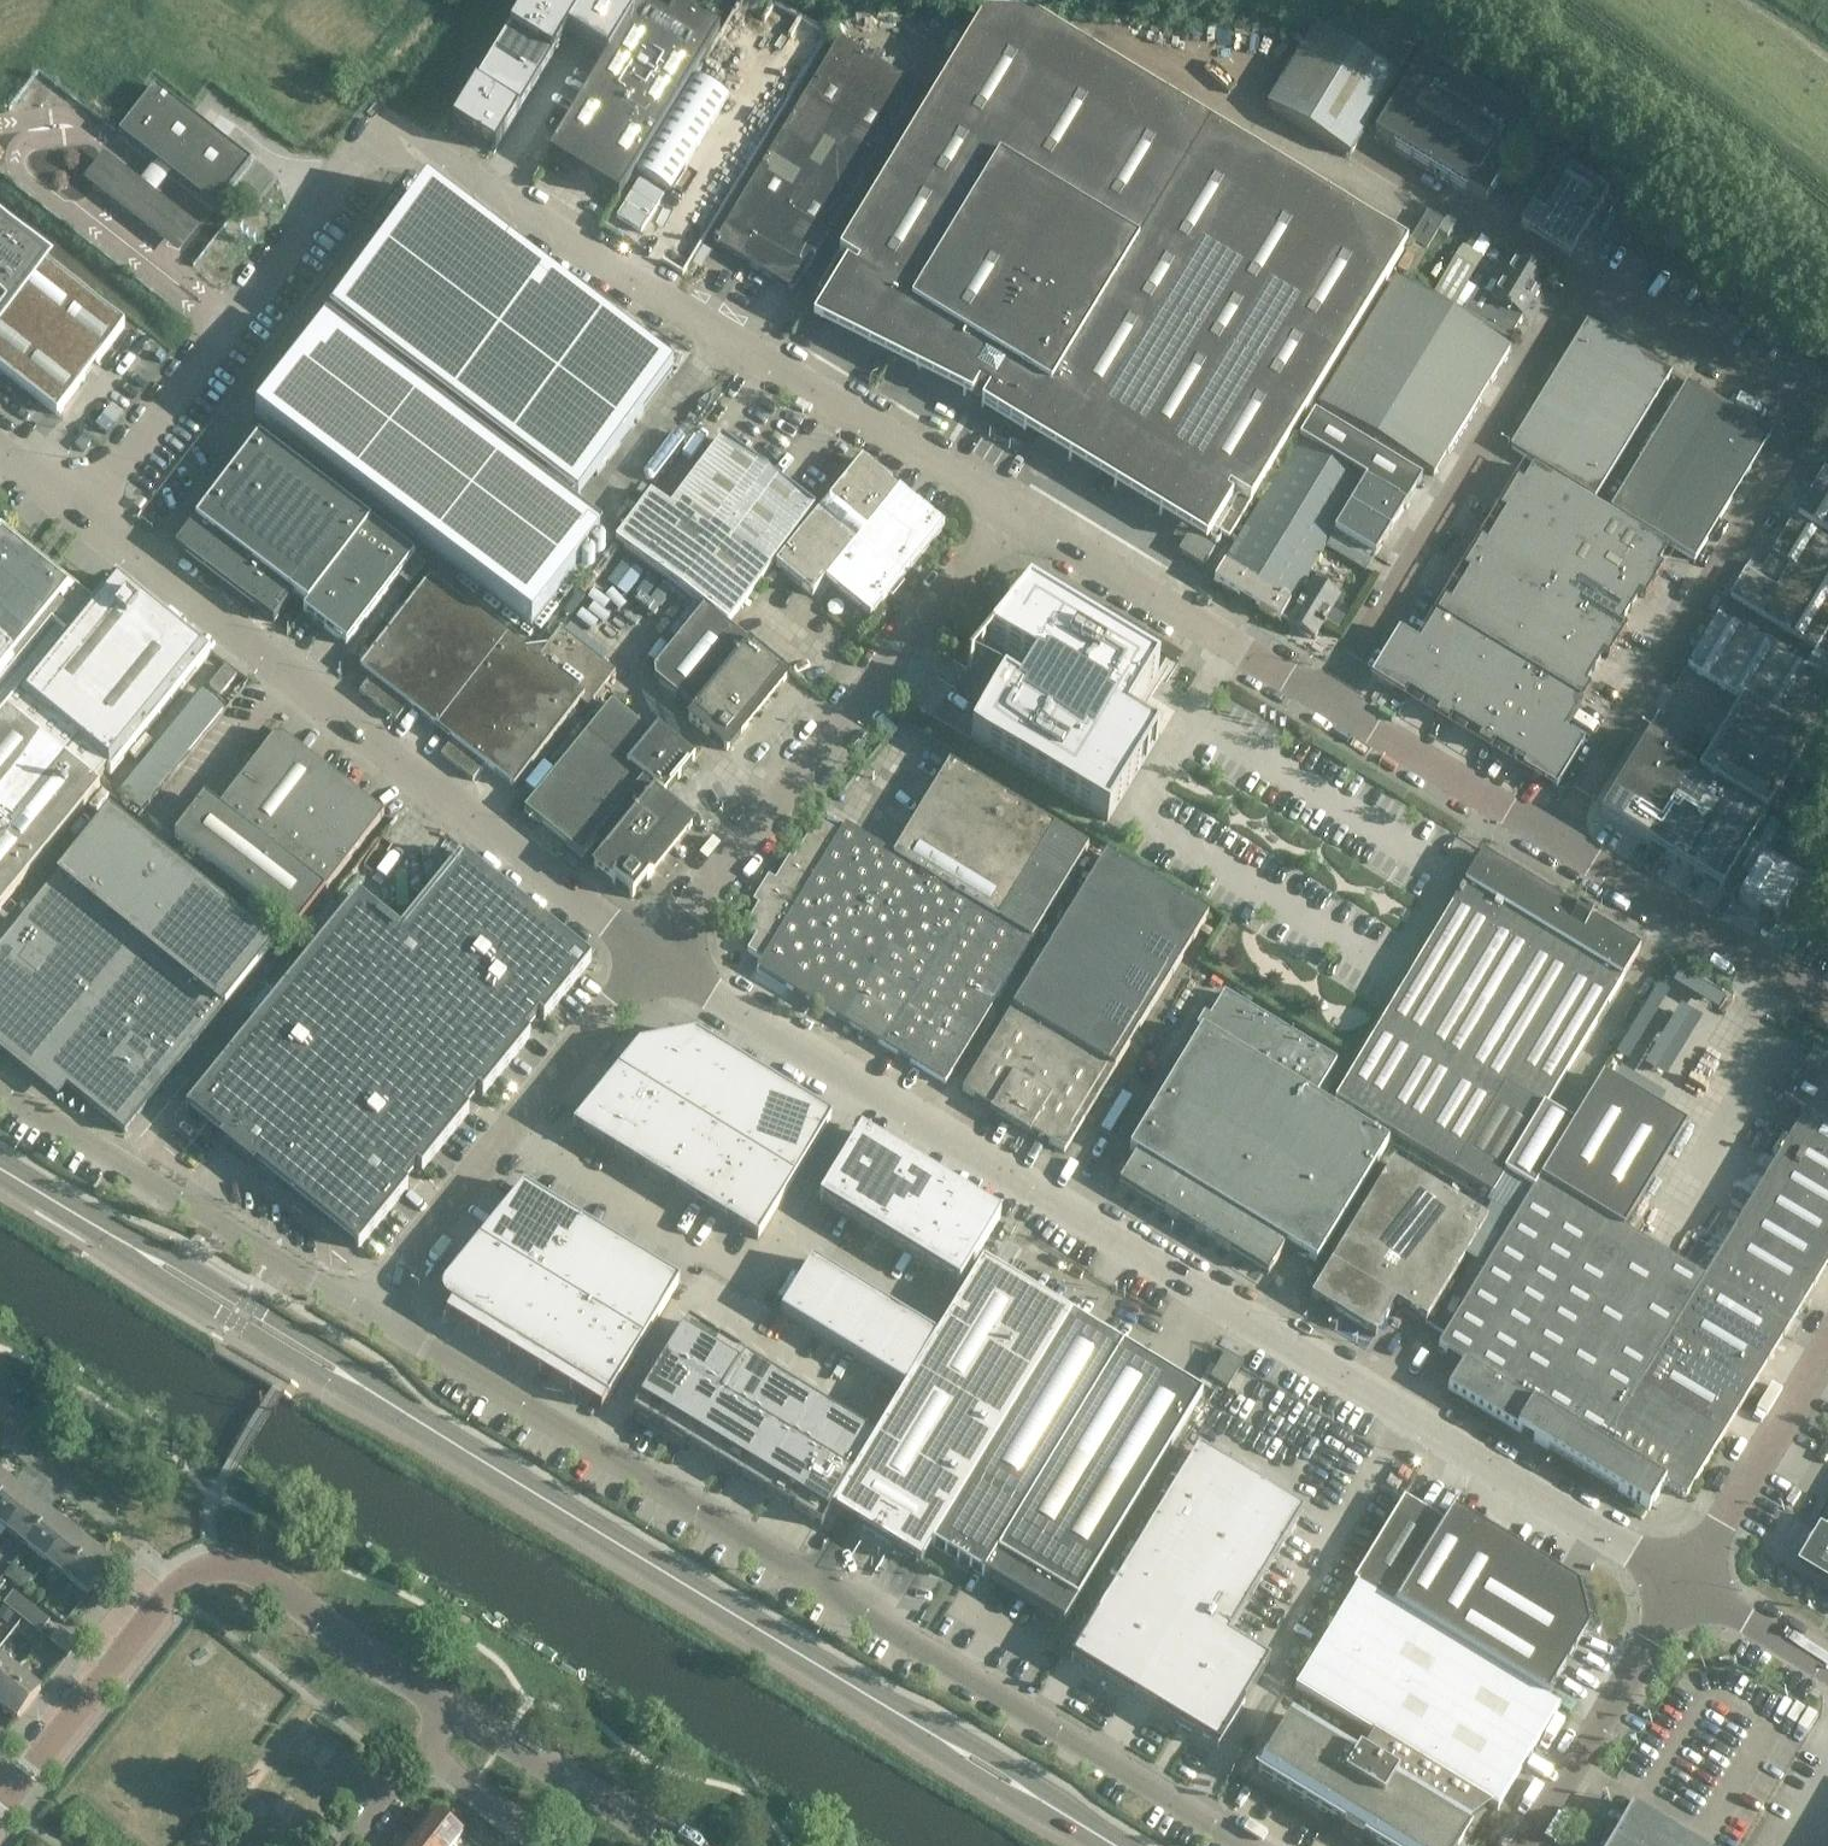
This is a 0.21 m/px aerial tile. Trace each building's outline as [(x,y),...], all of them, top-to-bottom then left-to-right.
[(522,10),(450,129),(492,155),(567,33),(566,32),(610,59),(643,4),(537,2),(522,10)] [(610,59),(550,157),(621,200),(637,173),(722,32),(680,6),(671,21),(643,4),(610,59)] [(983,19),(982,20),(817,291),(975,388),(973,389),(971,392),(971,395),(972,399),(973,401),(975,402),(976,403),(979,403),(983,402),(985,401),(987,398),(987,395),(1012,409),(1015,424),(1030,420),(1229,540),(1406,247),(1032,20),(983,19)] [(1316,27),(1315,28),(1267,106),(1349,157),(1416,46),(1395,29),(1316,27)] [(839,43),(714,247),(792,294),(917,90),(839,43)] [(1485,203),(1532,126),(1422,58),(1374,135),(1485,203)] [(696,77),(637,173),(671,193),(729,97),(696,77)] [(251,162),(155,87),(119,133),(215,208),(251,162)] [(121,161),(104,147),(82,174),(115,200),(168,242),(179,250),(199,223),(174,203),(121,161)] [(1609,193),(1560,162),(1522,223),(1572,254),(1609,193)] [(1426,214),(1409,243),(1426,253),(1443,224),(1426,214)] [(125,328),(51,269),(53,265),(0,224),(0,372),(57,416),(125,328)] [(397,227),(331,314),(578,501),(644,415),(397,227)] [(1431,292),(1453,305),(1479,258),(1458,246),(1431,292)] [(1507,339),(1545,277),(1514,259),(1489,299),(1474,290),(1461,311),(1476,320),(1477,320),(1507,339)] [(1508,352),(1501,348),(1396,284),(1320,407),(1432,476),(1508,352)] [(1671,376),(1586,325),(1510,450),(1595,501),(1671,376)] [(323,326),(254,416),(532,626),(600,536),(323,326)] [(1771,437),(1687,386),(1611,511),(1695,562),(1771,437)] [(1364,481),(1405,506),(1421,481),(1379,456),(1378,457),(1312,418),(1298,441),(1364,481)] [(194,524),(176,548),(273,622),(355,513),(259,440),(195,524),(194,524)] [(1348,506),(1364,481),(1298,441),(1214,582),(1280,622),(1332,533),(1348,506)] [(719,444),(684,491),(683,508),(668,512),(648,497),(614,542),(728,627),(813,515),(719,444)] [(776,567),(813,598),(826,582),(870,619),(945,529),(862,462),(776,567)] [(1798,515),(1827,533),(1827,466),(1798,515)] [(1398,633),(1371,679),(1405,700),(1408,694),(1438,713),(1435,718),(1449,727),(1452,721),(1481,739),(1477,744),(1491,752),(1494,747),(1525,765),(1521,771),(1556,792),(1584,746),(1564,733),(1590,690),(1585,687),(1603,657),(1608,660),(1626,630),(1621,627),(1639,597),(1645,600),(1663,571),(1657,567),(1667,552),(1533,470),(1523,486),(1518,482),(1500,512),(1505,515),(1487,545),(1481,542),(1463,572),(1469,575),(1450,605),(1445,602),(1419,645),(1398,633)] [(1348,506),(1390,532),(1405,506),(1364,481),(1348,506)] [(1332,533),(1374,558),(1390,532),(1348,506),(1332,533)] [(1792,522),(1762,572),(1751,565),(1731,598),(1827,657),(1827,544),(1792,522)] [(311,605),(353,636),(397,578),(409,587),(425,565),(371,525),(311,605)] [(98,790),(94,787),(105,774),(109,777),(208,656),(115,579),(92,608),(1,533),(0,534),(0,910),(98,790)] [(1189,538),(1180,553),(1203,567),(1212,552),(1189,538)] [(436,729),(505,637),(429,579),(359,670),(369,678),(358,693),(396,722),(408,707),(436,729)] [(1291,627),(1296,630),(1313,640),(1338,599),(1313,583),(1287,625),(1291,627)] [(1158,672),(1022,590),(989,644),(1034,670),(1018,697),(1003,688),(972,741),(1108,823),(1158,739),(1156,738),(1172,710),(1151,697),(1161,680),(1166,683),(1178,663),(1167,656),(1158,672)] [(612,605),(588,631),(606,646),(629,620),(612,605)] [(1811,743),(1827,714),(1827,673),(1724,610),(1688,668),(1743,701),(1811,743)] [(750,647),(705,611),(654,672),(655,681),(694,713),(688,721),(727,752),(786,680),(748,648),(750,647)] [(615,672),(559,630),(549,643),(528,645),(527,644),(527,645),(516,646),(505,637),(436,729),(446,737),(435,752),(473,781),(484,766),(513,788),(579,703),(587,709),(615,672)] [(1766,816),(1770,810),(1811,743),(1743,701),(1698,775),(1766,816)] [(612,704),(525,811),(582,857),(644,780),(666,797),(696,759),(658,730),(653,736),(612,704)] [(1681,753),(1651,735),(1600,817),(1721,889),(1765,816),(1675,763),(1681,753)] [(332,777),(278,736),(218,812),(193,815),(175,838),(295,931),(380,821),(329,781),(332,777)] [(821,825),(812,840),(807,838),(793,862),(789,859),(775,883),(771,880),(756,905),(758,907),(744,931),(757,938),(748,953),(763,963),(758,971),(945,1085),(984,1021),(1088,849),(949,764),(903,840),(900,838),(890,855),(845,827),(839,836),(821,825)] [(691,827),(653,795),(593,868),(632,899),(691,827)] [(1766,816),(1752,839),(1761,845),(1772,826),(1771,826),(1778,815),(1770,810),(1766,816)] [(193,1046),(272,949),(109,815),(29,912),(0,948),(0,1050),(56,1094),(64,1085),(123,1133),(193,1046)] [(1765,855),(1740,896),(1778,919),(1803,878),(1765,855)] [(1207,918),(1124,868),(1106,856),(1005,1021),(963,1092),(992,1110),(990,1113),(1030,1137),(1032,1134),(1064,1154),(1145,1021),(1207,918)] [(1574,1126),(1574,1125),(1573,1127),(1545,1110),(1640,953),(1638,951),(1637,953),(1485,860),(1485,859),(1483,857),(1335,1101),(1492,1197),(1505,1176),(1533,1193),(1574,1126)] [(589,962),(461,858),(400,933),(358,898),(258,1021),(186,1111),(221,1139),(221,1140),(254,1167),(255,1166),(358,1249),(407,1188),(402,1185),(415,1168),(420,1172),(468,1113),(463,1109),(477,1092),(482,1096),(529,1038),(525,1034),(538,1016),(543,1020),(589,962)] [(1243,937),(1324,982),(1326,978),(1359,997),(1384,954),(1362,942),(1367,932),(1358,927),(1337,966),(1253,919),(1243,937)] [(1137,1156),(1124,1177),(1119,1185),(1269,1276),(1287,1246),(1315,1263),(1388,1143),(1314,1098),(1336,1061),(1224,993),(1129,1151),(1137,1156)] [(639,1046),(573,1127),(758,1239),(832,1118),(696,1035),(639,1046)] [(1533,1193),(1438,1349),(1462,1364),(1446,1390),(1546,1450),(1548,1449),(1617,1491),(1617,1494),(1648,1512),(1663,1487),(1685,1499),(1827,1265),(1827,1064),(1813,1055),(1784,1103),(1805,1116),(1703,1283),(1698,1280),(1706,1268),(1678,1251),(1670,1264),(1622,1234),(1686,1130),(1602,1079),(1574,1125),(1574,1126),(1533,1193)] [(996,1219),(862,1137),(859,1135),(818,1203),(958,1288),(999,1219),(997,1218),(996,1219)] [(1704,1151),(1692,1179),(1704,1184),(1716,1156),(1704,1151)] [(1392,1165),(1311,1299),(1374,1337),(1394,1305),(1426,1324),(1487,1223),(1392,1165)] [(453,1304),(608,1399),(680,1282),(524,1187),(446,1284),(445,1286),(444,1288),(443,1293),(445,1297),(448,1300),(453,1304)] [(812,1261),(781,1312),(905,1388),(937,1337),(812,1261)] [(1072,1319),(982,1264),(937,1337),(905,1388),(906,1389),(831,1511),(920,1565),(932,1544),(1072,1319)] [(679,1317),(616,1423),(803,1543),(870,1430),(679,1317)] [(1072,1319),(932,1544),(1063,1624),(1201,1397),(1072,1319)] [(1240,1366),(1225,1357),(1211,1381),(1226,1390),(1240,1366)] [(1199,1451),(1072,1659),(1218,1748),(1270,1662),(1229,1637),(1303,1515),(1199,1451)] [(0,1476),(0,1499),(11,1485),(0,1476)] [(11,1485),(0,1499),(0,1526),(7,1531),(31,1500),(11,1485)] [(51,1516),(31,1500),(7,1531),(27,1547),(51,1516)] [(1289,1715),(1264,1755),(1414,1845),(1475,1845),(1558,1709),(1432,1632),(1470,1571),(1486,1581),(1511,1540),(1495,1530),(1482,1550),(1402,1500),(1352,1583),(1356,1586),(1293,1687),(1370,1735),(1356,1757),(1289,1715)] [(71,1532),(51,1516),(27,1547),(46,1562),(71,1532)] [(71,1532),(46,1562),(66,1578),(90,1548),(71,1532)] [(1810,1566),(1827,1577),(1827,1536),(1810,1566)] [(90,1548),(66,1578),(87,1594),(111,1564),(90,1548)] [(11,1612),(21,1599),(11,1592),(1,1604),(11,1612)] [(21,1599),(11,1612),(20,1619),(30,1607),(21,1599)] [(29,1627),(39,1614),(30,1607),(20,1619),(29,1627)] [(39,1614),(29,1627),(39,1634),(48,1622),(39,1614)] [(57,1649),(67,1636),(58,1629),(48,1642),(57,1649)] [(67,1636),(57,1649),(67,1656),(76,1644),(67,1636)] [(16,1672),(0,1659),(0,1692),(16,1672)] [(0,1692),(0,1705),(17,1719),(40,1691),(16,1672),(0,1692)] [(1637,1811),(1615,1845),(1695,1845),(1637,1811)] [(426,1845),(454,1845),(462,1836),(435,1814),(416,1838),(426,1845)] [(416,1838),(410,1845),(426,1845),(416,1838)]
